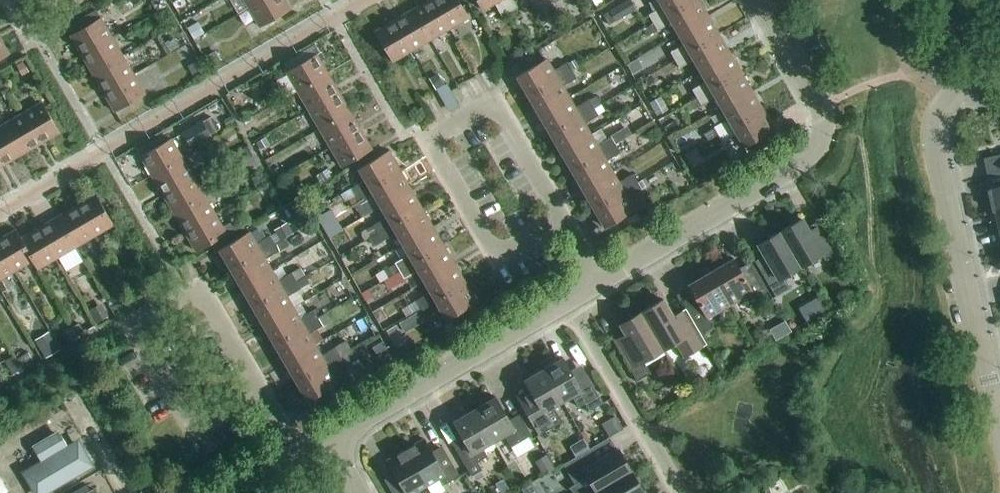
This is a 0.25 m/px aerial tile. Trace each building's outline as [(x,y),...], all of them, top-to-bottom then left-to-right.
[(248,7),(260,27),(290,9),(285,0),(261,0),(248,7)] [(413,9),(430,39),(449,28),(432,0),(428,0),(413,9)] [(449,28),(468,17),(458,0),(432,0),(449,28)] [(503,0),(477,0),(482,9),(494,3),(502,17),(510,12),(503,0)] [(510,12),(518,7),(513,0),(503,0),(510,12)] [(605,4),(602,0),(592,0),(597,9),(605,4)] [(609,25),(636,10),(631,0),(627,0),(603,14),(609,25)] [(653,23),(692,0),(658,0),(662,7),(648,15),(653,23)] [(699,0),(692,0),(653,23),(658,31),(671,23),(678,33),(708,16),(699,0)] [(413,9),(394,20),(412,50),(430,39),(413,9)] [(66,28),(70,36),(91,24),(86,16),(66,28)] [(670,52),(675,60),(719,34),(708,16),(678,33),(684,44),(670,52)] [(70,36),(82,55),(112,37),(101,18),(91,24),(70,36)] [(412,50),(394,20),(375,31),(393,62),(412,50)] [(204,33),(198,22),(188,28),(194,39),(204,33)] [(658,31),(653,23),(642,29),(647,37),(658,31)] [(693,60),(699,71),(730,53),(719,34),(675,60),(679,68),(693,60)] [(82,55),(92,73),(123,56),(112,37),(82,55)] [(179,46),(174,37),(165,43),(170,52),(179,46)] [(9,53),(0,38),(0,59),(9,53)] [(220,60),(214,51),(204,57),(209,66),(220,60)] [(692,90),(696,97),(741,72),(730,53),(699,71),(706,81),(692,90)] [(286,72),(297,91),(328,74),(316,54),(286,72)] [(92,73),(103,92),(134,74),(123,56),(92,73)] [(516,76),(528,96),(572,70),(567,62),(553,70),(547,59),(516,76)] [(643,67),(638,59),(628,65),(633,73),(643,67)] [(30,72),(23,61),(16,65),(23,76),(30,72)] [(202,70),(197,62),(189,67),(194,75),(202,70)] [(528,96),(539,114),(569,96),(563,86),(577,78),(572,70),(528,96)] [(715,97),(721,108),(752,90),(741,72),(696,97),(701,105),(715,97)] [(445,84),(438,73),(429,78),(436,90),(445,84)] [(134,74),(103,92),(115,111),(145,94),(134,74)] [(297,91),(308,110),(339,92),(328,74),(297,91)] [(714,127),(718,135),(762,109),(752,90),(721,108),(727,119),(714,127)] [(308,110),(319,129),(350,111),(339,92),(308,110)] [(539,114),(549,133),(594,107),(589,99),(575,107),(569,96),(539,114)] [(668,109),(661,96),(650,103),(657,116),(668,109)] [(42,102),(23,113),(40,144),(60,132),(42,102)] [(428,114),(424,107),(416,111),(420,119),(428,114)] [(549,133),(560,151),(591,134),(585,123),(598,115),(594,107),(549,133)] [(774,128),(762,109),(718,135),(723,143),(737,135),(743,146),(754,140),(764,134),(774,128)] [(319,129),(330,147),(360,130),(350,111),(319,129)] [(23,113),(4,124),(22,154),(40,144),(23,113)] [(236,124),(231,116),(225,119),(230,127),(236,124)] [(211,136),(202,120),(183,131),(192,147),(211,136)] [(0,126),(0,160),(3,165),(22,154),(4,124),(0,126)] [(360,130),(330,147),(341,167),(372,149),(360,130)] [(619,132),(611,136),(615,144),(624,139),(619,132)] [(560,151),(571,170),(615,144),(611,136),(597,144),(591,134),(560,151)] [(265,137),(257,143),(261,150),(270,144),(265,137)] [(141,157),(152,176),(182,158),(171,139),(141,157)] [(747,152),(757,146),(754,140),(743,146),(747,152)] [(571,170),(582,189),(613,171),(606,160),(620,152),(615,144),(571,170)] [(232,154),(244,173),(257,165),(246,146),(232,154)] [(355,195),(356,196),(400,170),(389,151),(358,169),(365,180),(341,194),(345,201),(355,195)] [(999,176),(999,155),(985,158),(989,178),(999,176)] [(152,176),(163,194),(193,177),(182,158),(152,176)] [(321,184),(331,177),(326,169),(316,175),(321,184)] [(374,196),(380,207),(411,189),(400,170),(356,196),(360,204),(374,196)] [(582,189),(593,208),(637,182),(633,174),(619,182),(613,171),(582,189)] [(267,182),(263,173),(252,179),(256,188),(267,182)] [(163,194),(174,213),(204,195),(193,177),(163,194)] [(637,182),(593,208),(604,227),(635,209),(628,198),(642,190),(637,182)] [(999,211),(999,188),(990,190),(995,212),(999,211)] [(380,207),(387,217),(373,225),(377,233),(422,208),(411,189),(380,207)] [(96,194),(76,206),(94,236),(113,225),(96,194)] [(174,213),(185,232),(215,214),(204,195),(174,213)] [(76,206),(58,217),(75,247),(94,236),(76,206)] [(396,233),(402,244),(433,226),(422,208),(377,233),(382,241),(396,233)] [(341,229),(331,211),(319,218),(329,236),(341,229)] [(641,220),(637,213),(626,219),(630,226),(641,220)] [(215,214),(185,232),(196,251),(226,233),(215,214)] [(58,217),(39,227),(57,258),(75,247),(58,217)] [(801,219),(780,231),(800,266),(821,254),(825,260),(835,254),(820,229),(810,234),(801,219)] [(293,233),(288,225),(276,232),(280,240),(293,233)] [(371,237),(377,233),(373,225),(366,229),(371,237)] [(408,255),(395,262),(400,270),(443,245),(433,226),(402,244),(408,255)] [(39,227),(21,238),(33,260),(37,269),(57,258),(39,227)] [(0,239),(0,246),(14,271),(33,260),(21,238),(16,229),(0,239)] [(800,266),(780,231),(758,244),(767,260),(758,265),(776,296),(790,288),(783,277),(800,266)] [(230,269),(275,243),(270,235),(256,243),(249,232),(219,250),(230,269)] [(230,269),(241,288),(272,270),(265,259),(279,251),(275,243),(230,269)] [(418,271),(424,281),(454,264),(443,245),(400,270),(389,277),(393,285),(418,271)] [(14,271),(0,246),(0,279),(14,271)] [(733,258),(711,271),(730,305),(753,292),(756,297),(768,290),(753,266),(742,273),(733,258)] [(351,275),(363,268),(358,260),(346,266),(351,275)] [(396,264),(385,270),(389,277),(400,270),(396,264)] [(424,281),(430,292),(416,300),(421,308),(465,282),(454,264),(424,281)] [(241,288),(252,306),(296,280),(292,272),(278,281),(272,270),(241,288)] [(684,306),(686,309),(701,334),(713,327),(708,318),(730,305),(711,271),(688,285),(696,299),(684,306)] [(122,286),(115,273),(104,279),(111,292),(122,286)] [(252,306),(263,325),(293,307),(287,296),(301,288),(310,284),(305,276),(297,281),(296,280),(252,306)] [(465,282),(421,308),(426,316),(439,308),(446,319),(476,302),(465,282)] [(818,298),(810,303),(818,316),(826,311),(818,298)] [(663,299),(642,312),(663,349),(674,343),(683,357),(706,343),(701,334),(686,309),(673,317),(663,299)] [(412,313),(421,308),(416,300),(408,305),(412,313)] [(108,317),(101,304),(90,310),(97,323),(108,317)] [(263,325),(274,344),(318,318),(314,310),(300,318),(293,307),(263,325)] [(663,349),(642,312),(620,324),(630,341),(618,348),(637,381),(650,373),(643,361),(663,349)] [(329,321),(325,314),(318,318),(323,325),(329,321)] [(274,344),(285,362),(315,344),(309,334),(323,326),(323,325),(318,318),(274,344)] [(414,327),(409,318),(400,323),(405,332),(414,327)] [(454,327),(451,322),(444,326),(447,332),(454,327)] [(71,340),(84,332),(79,324),(66,331),(71,340)] [(50,335),(36,343),(45,358),(59,349),(50,335)] [(389,351),(383,342),(373,348),(379,357),(389,351)] [(285,362),(296,381),(340,355),(335,347),(321,355),(315,344),(285,362)] [(340,355),(296,381),(307,400),(319,393),(324,401),(356,382),(345,364),(356,357),(351,349),(340,355)] [(33,360),(29,352),(17,359),(21,367),(33,360)] [(16,362),(12,356),(6,360),(10,366),(16,362)] [(563,358),(544,369),(562,401),(572,396),(578,407),(585,403),(589,411),(603,403),(587,375),(576,381),(563,358)] [(562,401),(544,369),(524,380),(538,403),(526,410),(540,435),(562,422),(553,407),(562,401)] [(496,397),(475,409),(493,442),(504,435),(511,447),(532,435),(520,414),(509,420),(496,397)] [(493,442),(475,409),(453,422),(466,442),(455,448),(471,476),(482,470),(478,462),(488,456),(483,448),(493,442)] [(623,429),(616,416),(602,423),(610,436),(623,429)] [(35,492),(44,492),(94,465),(78,436),(67,442),(58,428),(31,443),(40,458),(21,469),(35,492)] [(424,439),(406,449),(427,486),(438,479),(442,486),(460,476),(444,450),(434,456),(424,439)] [(406,449),(387,460),(397,477),(387,483),(392,492),(415,492),(427,486),(406,449)] [(596,491),(631,471),(618,449),(594,463),(587,450),(563,464),(575,485),(571,487),(578,492),(592,492),(596,491)] [(555,469),(547,455),(535,462),(543,475),(555,469)] [(596,491),(597,492),(642,492),(644,492),(631,471),(596,491)] [(533,482),(521,489),(524,492),(539,492),(533,482)]
